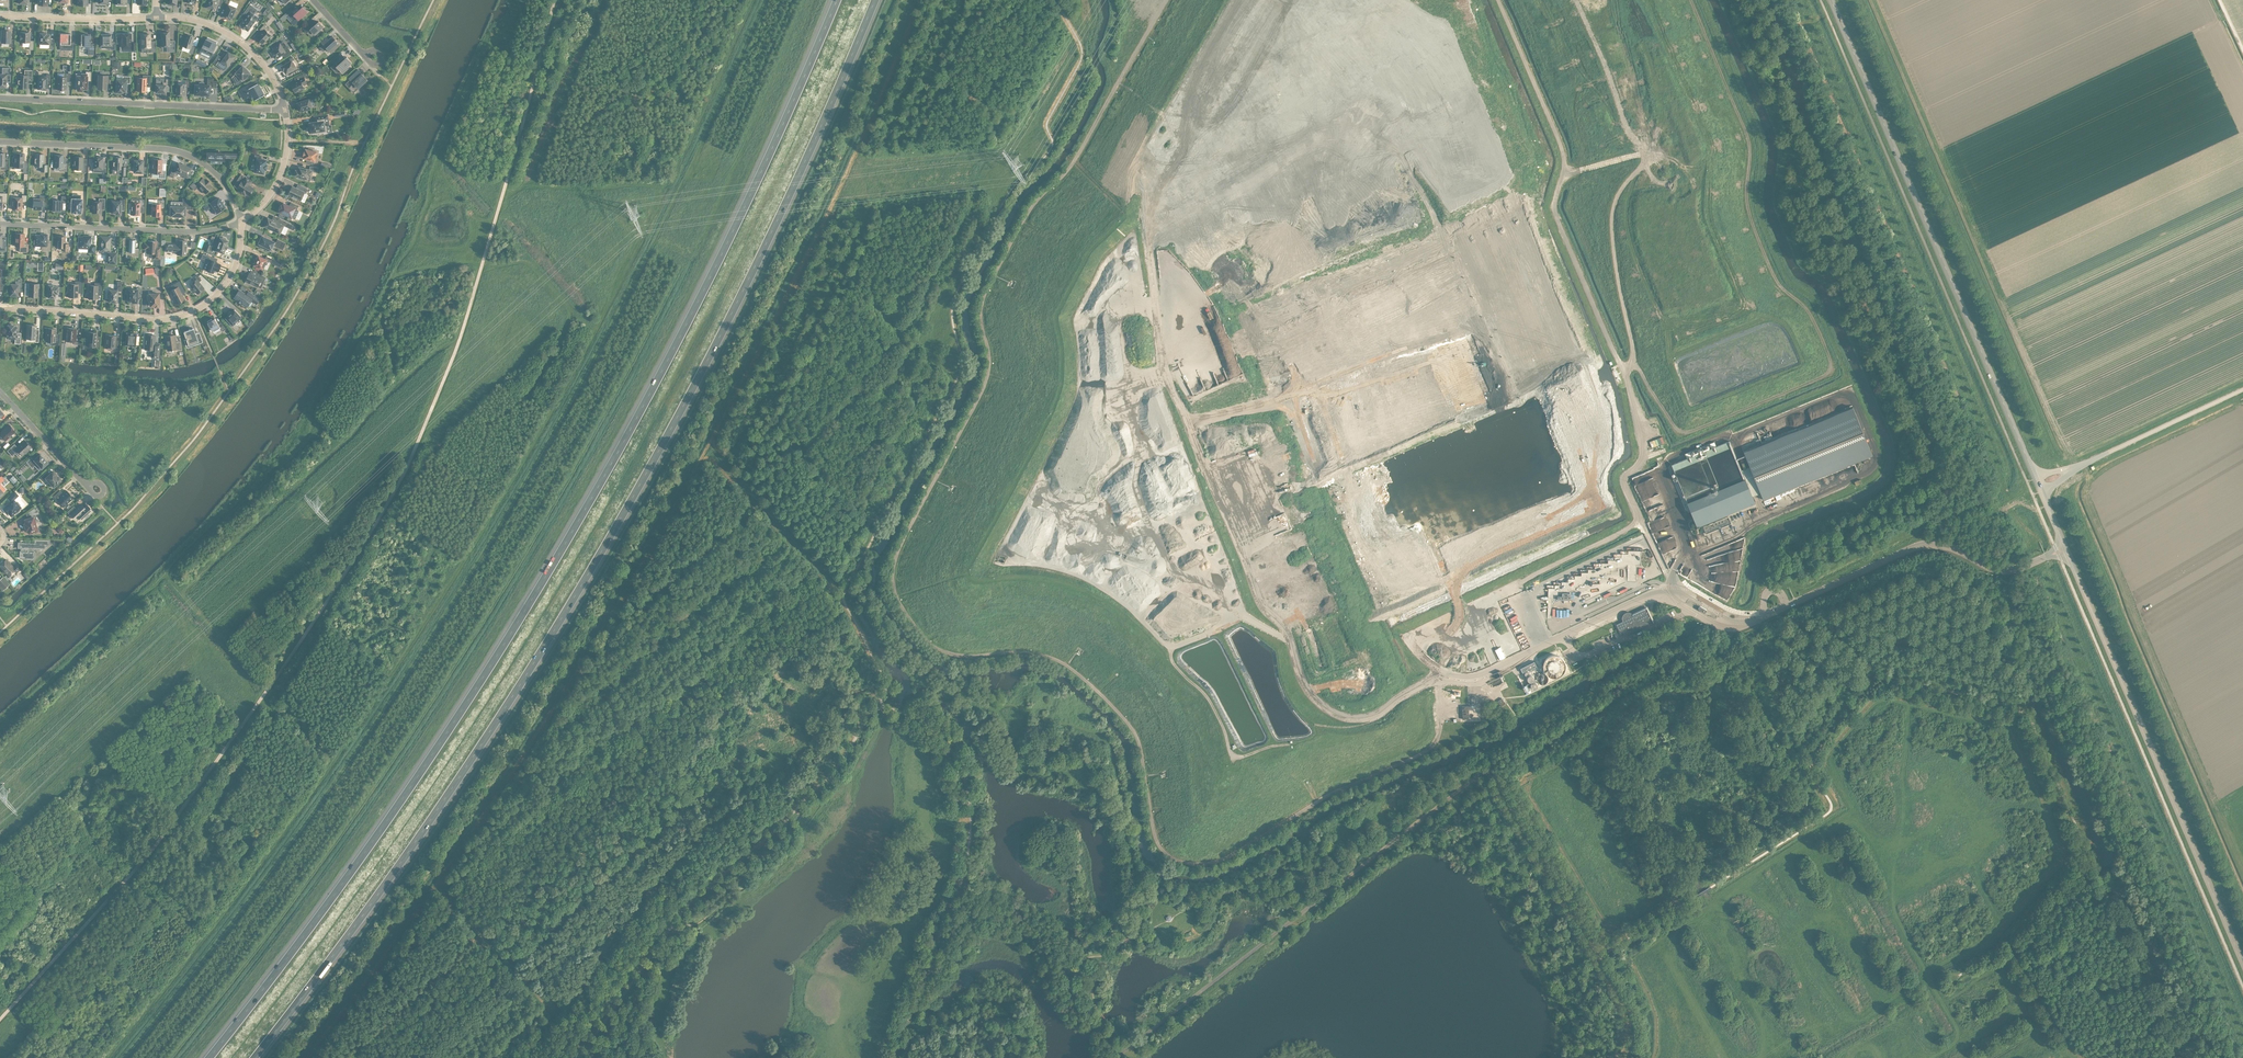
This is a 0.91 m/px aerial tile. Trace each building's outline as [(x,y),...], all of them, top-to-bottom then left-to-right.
[(209,9),(210,8),(212,8),(211,9),(214,11),(215,9),(216,10),(217,5),(221,6),(223,0),(210,0),(209,1),(208,1),(205,7),(209,9)] [(226,0),(223,7),(227,8),(223,16),(225,17),(224,18),(228,19),(228,18),(232,20),(237,8),(229,5),(230,2),(226,0)] [(250,5),(244,14),(247,16),(240,26),(248,31),(258,17),(254,14),(257,10),(250,5)] [(302,7),(295,14),(292,11),(286,17),(291,22),(296,17),(299,20),(301,17),(302,18),(305,15),(304,15),(307,12),(306,11),(307,10),(304,7),(303,8),(302,7)] [(307,33),(310,29),(315,35),(316,34),(317,35),(320,33),(319,31),(324,27),(319,21),(316,24),(313,20),(303,28),(307,33)] [(279,21),(276,23),(282,31),(285,29),(279,21)] [(257,38),(263,44),(271,36),(267,31),(269,29),(264,25),(260,29),(262,32),(257,38)] [(1,42),(9,42),(9,47),(13,47),(13,40),(10,40),(10,31),(2,31),(1,42)] [(20,33),(19,33),(19,34),(19,37),(19,38),(20,38),(20,42),(29,43),(29,50),(33,50),(33,41),(30,41),(30,33),(20,32),(20,33)] [(41,32),(41,33),(40,33),(40,39),(39,38),(39,42),(40,42),(40,44),(49,44),(49,49),(54,50),(54,42),(50,42),(50,35),(50,33),(49,33),(49,35),(46,35),(46,33),(45,33),(45,32),(41,32)] [(161,41),(161,45),(162,45),(162,46),(167,46),(167,52),(175,52),(174,41),(170,41),(169,33),(161,33),(161,41)] [(70,50),(74,50),(74,42),(70,42),(70,38),(71,38),(69,38),(69,36),(70,36),(71,34),(70,34),(60,34),(60,50),(60,48),(70,49),(70,50)] [(88,46),(88,55),(94,55),(94,44),(90,44),(90,36),(87,36),(87,34),(81,34),(81,46),(88,46)] [(101,45),(108,45),(108,50),(115,50),(115,42),(111,42),(111,34),(101,34),(101,45)] [(128,47),(128,50),(132,50),(135,50),(135,43),(131,43),(131,34),(121,34),(121,47),(128,47)] [(140,39),(139,40),(139,43),(140,44),(141,44),(142,48),(148,48),(148,52),(156,52),(155,41),(150,42),(150,34),(141,35),(141,39),(140,39)] [(195,37),(187,34),(183,46),(191,49),(189,53),(194,54),(197,46),(192,45),(195,37)] [(321,42),(324,45),(320,48),(323,51),(327,48),(331,53),(340,45),(332,36),(328,41),(325,38),(321,42)] [(206,40),(203,46),(204,46),(201,51),(211,55),(213,51),(214,51),(216,45),(206,40)] [(282,46),(280,44),(277,45),(274,48),(273,48),(274,49),(274,50),(271,52),(276,59),(283,54),(285,57),(291,53),(286,45),(282,47),(282,46)] [(236,59),(237,58),(228,52),(226,56),(224,54),(225,53),(221,57),(218,55),(213,63),(216,65),(224,70),(225,70),(226,70),(228,67),(227,66),(234,57),(236,59)] [(341,53),(333,60),(338,65),(336,66),(343,73),(347,69),(346,68),(352,63),(347,57),(345,59),(343,57),(344,56),(341,53)] [(292,57),(287,60),(288,63),(281,67),(283,70),(284,70),(286,73),(290,71),(291,72),(297,69),(296,69),(292,61),(294,60),(292,57)] [(252,75),(243,66),(237,72),(235,69),(230,74),(232,77),(231,77),(232,78),(232,77),(235,84),(237,83),(237,84),(242,82),(241,80),(242,80),(243,80),(246,77),(246,78),(250,74),(252,75)] [(6,87),(5,88),(6,88),(6,87),(6,79),(10,79),(11,68),(5,68),(5,72),(2,72),(2,75),(0,75),(0,87),(6,87)] [(32,78),(32,70),(25,70),(25,74),(23,75),(19,75),(18,80),(17,80),(17,84),(18,84),(18,88),(27,88),(28,78),(32,78)] [(86,72),(86,74),(82,74),(82,76),(77,76),(77,83),(75,83),(75,87),(77,87),(77,88),(77,91),(82,91),(82,89),(87,89),(87,81),(91,81),(91,72),(86,72)] [(307,72),(296,77),(298,80),(291,84),(295,93),(298,91),(299,92),(303,90),(302,89),(304,88),(302,85),(307,83),(304,78),(309,75),(307,72)] [(357,72),(349,79),(350,80),(345,84),(350,90),(353,87),(355,90),(364,81),(363,80),(366,78),(362,74),(360,76),(357,72)] [(57,90),(66,90),(66,82),(71,82),(71,74),(64,73),(64,77),(58,77),(57,90)] [(50,81),(50,75),(46,74),(46,76),(38,76),(38,82),(37,81),(37,86),(38,86),(38,89),(41,89),(41,90),(46,90),(46,81),(50,81)] [(98,89),(106,89),(107,83),(110,83),(110,84),(111,76),(110,76),(98,75),(96,75),(96,81),(95,81),(98,81),(98,89)] [(117,93),(121,94),(121,92),(122,93),(122,91),(126,91),(126,84),(130,84),(130,77),(123,76),(123,80),(117,79),(116,92),(117,92),(117,93)] [(134,91),(146,91),(146,87),(147,86),(147,85),(150,85),(149,87),(150,87),(150,76),(143,76),(143,78),(137,78),(137,91),(134,91)] [(214,78),(208,78),(207,85),(204,85),(204,83),(200,83),(200,85),(195,85),(195,95),(200,95),(200,96),(201,96),(201,95),(204,95),(204,96),(204,95),(210,95),(210,87),(217,88),(217,81),(213,81),(213,78),(214,78)] [(156,79),(155,92),(165,93),(166,86),(169,86),(169,79),(156,79)] [(185,84),(177,84),(176,95),(185,95),(185,87),(189,87),(189,80),(185,80),(185,84)] [(264,95),(258,83),(249,88),(247,85),(239,90),(241,93),(241,94),(242,95),(242,96),(243,97),(244,98),(252,94),(255,100),(264,95)] [(308,109),(312,108),(309,99),(312,98),(311,94),(304,97),(305,100),(297,103),(298,106),(297,106),(298,111),(299,110),(300,111),(304,110),(304,111),(308,110),(308,109)] [(357,108),(353,113),(357,116),(361,111),(357,108)] [(329,125),(328,115),(316,117),(317,117),(318,122),(315,122),(310,123),(310,127),(308,128),(309,132),(311,133),(312,132),(313,135),(318,134),(318,132),(327,130),(326,125),(329,125)] [(305,152),(304,152),(303,155),(304,156),(304,158),(307,159),(306,163),(313,165),(314,161),(315,161),(315,158),(317,159),(318,155),(316,155),(317,152),(312,151),(313,149),(309,148),(308,150),(306,149),(305,152)] [(214,150),(214,153),(208,153),(208,159),(213,159),(213,160),(215,160),(217,161),(217,160),(218,160),(218,159),(239,160),(239,154),(219,153),(219,151),(214,150)] [(5,158),(5,153),(0,153),(0,166),(1,166),(1,169),(8,169),(8,161),(5,161),(5,159),(5,158)] [(28,164),(24,164),(24,154),(15,153),(14,158),(13,158),(12,161),(13,162),(14,162),(14,167),(15,167),(14,169),(23,169),(23,173),(27,173),(28,164)] [(44,163),(44,154),(35,154),(35,166),(40,166),(40,167),(41,168),(41,172),(47,172),(48,165),(44,165),(44,163)] [(67,164),(63,164),(63,155),(55,155),(54,168),(60,168),(60,171),(67,171),(67,164)] [(266,160),(261,159),(262,156),(255,155),(254,162),(257,162),(255,172),(256,172),(256,173),(262,174),(262,173),(264,173),(265,169),(266,169),(267,165),(265,165),(266,160)] [(106,165),(103,165),(103,157),(99,157),(99,156),(95,156),(95,157),(94,157),(94,168),(98,168),(98,172),(106,172),(106,165)] [(87,164),(83,164),(83,157),(74,157),(74,169),(82,170),(82,172),(86,172),(87,164)] [(126,167),(122,167),(122,158),(113,157),(113,169),(118,169),(118,175),(121,175),(125,175),(126,167)] [(166,170),(162,170),(162,160),(153,159),(152,173),(158,173),(158,178),(165,179),(166,170)] [(133,160),(132,166),(134,166),(134,172),(142,172),(142,173),(146,174),(146,167),(142,167),(143,161),(142,161),(142,160),(139,160),(139,161),(137,161),(137,160),(133,160)] [(175,172),(187,177),(191,168),(186,166),(186,165),(183,163),(183,165),(178,163),(174,171),(171,169),(168,175),(173,177),(175,172)] [(312,171),(317,173),(318,168),(310,167),(309,170),(299,168),(299,171),(296,171),(295,175),(298,176),(297,176),(298,176),(298,178),(302,179),(302,177),(308,179),(309,175),(311,176),(312,171)] [(246,177),(243,181),(242,181),(237,188),(240,190),(239,191),(245,195),(246,193),(250,196),(254,189),(249,185),(252,181),(246,177)] [(203,178),(198,183),(195,180),(190,186),(194,191),(198,187),(205,194),(212,187),(209,184),(210,182),(207,180),(206,181),(203,178)] [(304,193),(306,194),(308,189),(299,185),(298,188),(297,188),(296,189),(292,187),(289,195),(293,196),(292,198),(296,199),(297,198),(300,200),(301,196),(303,196),(304,193)] [(22,202),(26,202),(27,195),(22,195),(22,198),(13,198),(12,210),(22,210),(22,202)] [(73,199),(72,199),(72,203),(70,203),(69,208),(71,208),(71,212),(81,213),(81,212),(81,199),(80,199),(80,196),(73,195),(73,199)] [(42,203),(46,203),(46,196),(40,196),(40,199),(34,198),(33,209),(42,209),(42,203)] [(62,203),(65,203),(66,196),(62,196),(61,201),(59,201),(59,200),(53,200),(53,211),(58,212),(58,211),(61,211),(62,203)] [(101,205),(105,205),(105,199),(99,198),(99,202),(93,201),(93,205),(91,205),(90,206),(90,208),(91,209),(92,209),(92,213),(101,213),(101,205)] [(211,208),(216,215),(221,212),(220,211),(225,207),(222,204),(224,203),(222,200),(220,201),(218,198),(212,202),(210,199),(202,205),(206,211),(211,208)] [(120,210),(124,210),(125,199),(120,199),(120,202),(112,201),(112,205),(110,205),(110,209),(112,209),(111,213),(116,213),(116,214),(120,214),(120,210)] [(185,209),(192,209),(192,202),(188,202),(188,199),(183,199),(183,207),(180,207),(180,206),(176,205),(176,206),(170,206),(170,216),(175,216),(175,217),(176,217),(176,216),(179,217),(179,216),(185,217),(185,209)] [(140,207),(144,207),(144,200),(140,200),(140,203),(131,203),(131,209),(130,209),(129,210),(129,213),(130,213),(131,213),(131,215),(140,215),(140,207)] [(157,204),(152,204),(152,216),(160,216),(160,207),(164,208),(164,200),(157,200),(157,204)] [(291,217),(295,219),(296,218),(299,211),(298,210),(297,209),(299,206),(291,202),(289,206),(283,203),(282,206),(281,205),(280,208),(281,209),(279,212),(291,217)] [(284,226),(291,229),(293,225),(279,218),(279,219),(277,222),(268,218),(264,226),(280,233),(284,226)] [(28,244),(24,244),(25,234),(16,233),(15,246),(20,246),(19,252),(27,252),(28,244)] [(51,243),(47,243),(47,235),(41,234),(41,236),(36,235),(35,240),(34,240),(34,244),(35,244),(35,246),(42,246),(41,250),(50,251),(51,243)] [(68,244),(65,244),(65,237),(58,236),(57,247),(62,248),(62,250),(68,251),(68,244)] [(95,245),(91,245),(91,237),(87,236),(86,237),(79,237),(79,242),(78,242),(77,247),(79,247),(79,248),(89,248),(89,252),(94,253),(95,245)] [(100,251),(110,251),(110,237),(101,237),(100,251)] [(227,246),(226,246),(228,241),(226,240),(226,239),(225,238),(223,237),(222,238),(222,239),(220,238),(216,247),(208,244),(206,252),(216,255),(218,251),(223,253),(225,248),(226,249),(227,246)] [(273,245),(283,250),(286,243),(278,239),(276,243),(267,238),(266,239),(262,237),(259,243),(260,244),(259,247),(269,251),(270,249),(272,249),(273,245)] [(138,248),(135,248),(135,240),(130,240),(130,238),(123,238),(123,246),(129,246),(129,252),(126,251),(126,257),(138,257),(138,248)] [(177,255),(186,255),(187,241),(178,240),(177,245),(176,245),(176,244),(167,244),(166,252),(177,252),(177,255)] [(157,249),(157,248),(157,241),(148,241),(148,243),(145,243),(144,244),(144,248),(145,249),(147,249),(147,253),(149,253),(148,255),(153,255),(153,259),(160,259),(160,249),(157,249)] [(109,253),(108,263),(116,263),(116,254),(109,253)] [(214,271),(218,272),(220,264),(217,263),(217,262),(213,261),(214,258),(203,254),(201,260),(208,263),(206,270),(213,273),(214,271)] [(266,260),(271,262),(272,259),(271,259),(266,256),(265,259),(259,256),(255,265),(262,268),(263,268),(264,268),(266,264),(265,264),(266,260)] [(272,259),(271,262),(280,266),(282,263),(272,258),(272,259)] [(260,280),(264,282),(266,277),(258,273),(257,277),(249,273),(246,281),(257,287),(260,280)] [(199,282),(201,280),(197,275),(195,277),(197,279),(190,285),(197,294),(204,288),(199,282)] [(18,288),(21,288),(22,280),(18,279),(18,281),(16,281),(15,284),(11,284),(10,295),(18,296),(18,288)] [(182,292),(185,291),(179,281),(173,285),(175,288),(170,291),(177,304),(185,299),(182,294),(182,293),(182,292)] [(79,291),(82,291),(82,282),(75,282),(75,284),(69,284),(69,297),(78,297),(78,293),(79,292),(79,291)] [(38,288),(39,288),(39,284),(28,283),(28,288),(29,288),(29,296),(38,297),(38,288)] [(98,293),(101,293),(102,283),(95,283),(95,286),(89,285),(88,298),(97,299),(98,294),(98,293)] [(53,285),(48,285),(48,288),(47,294),(48,294),(48,298),(49,298),(54,299),(54,298),(55,298),(55,292),(58,292),(58,287),(53,286),(53,285)] [(137,297),(141,297),(141,288),(137,288),(137,290),(132,290),(132,288),(127,288),(127,293),(128,293),(128,301),(132,301),(132,302),(137,302),(137,297)] [(117,302),(117,290),(109,290),(109,293),(108,293),(108,297),(109,297),(109,302),(112,302),(112,303),(116,303),(116,302),(117,302)] [(251,300),(256,304),(259,299),(249,292),(247,295),(245,293),(245,294),(240,291),(235,297),(238,299),(238,300),(241,303),(242,302),(247,306),(251,300)] [(158,306),(159,306),(158,294),(149,294),(149,296),(148,296),(148,300),(150,300),(150,306),(155,306),(155,307),(158,307),(158,306)] [(241,321),(239,319),(241,317),(234,310),(231,313),(229,314),(229,315),(226,318),(228,320),(226,321),(231,327),(233,325),(235,323),(237,325),(241,321)] [(250,318),(245,323),(250,327),(254,321),(250,318)] [(218,324),(215,319),(212,320),(211,319),(207,321),(208,323),(209,325),(208,326),(208,325),(208,326),(210,332),(211,332),(213,331),(214,332),(220,328),(222,331),(226,328),(222,322),(218,324)] [(14,325),(13,325),(13,324),(9,324),(9,325),(8,325),(7,334),(6,334),(6,335),(7,335),(7,338),(16,338),(16,340),(20,340),(21,333),(17,333),(17,327),(14,327),(14,325)] [(39,335),(36,335),(36,326),(27,325),(26,339),(35,339),(35,342),(38,342),(39,335)] [(56,335),(56,334),(56,329),(47,328),(46,341),(52,342),(51,344),(59,345),(60,336),(56,335)] [(80,337),(75,337),(76,328),(67,328),(66,341),(74,342),(74,344),(79,345),(80,337)] [(196,336),(194,328),(189,330),(189,331),(185,333),(186,338),(185,338),(186,339),(184,340),(186,345),(193,342),(194,345),(203,342),(200,335),(196,336)] [(100,339),(96,338),(97,331),(92,331),(92,332),(87,332),(86,345),(91,346),(91,348),(95,348),(99,349),(100,339)] [(132,349),(132,345),(135,346),(135,345),(136,335),(136,334),(127,333),(126,333),(125,341),(125,345),(128,345),(128,349),(131,350),(132,349)] [(116,340),(116,336),(107,335),(106,347),(108,348),(108,349),(108,350),(112,350),(113,349),(113,348),(115,348),(119,348),(119,341),(116,341),(116,340)] [(154,358),(158,358),(160,344),(154,343),(155,336),(146,335),(146,340),(145,340),(144,344),(145,344),(145,349),(148,349),(148,350),(152,351),(152,350),(153,350),(154,358)] [(175,341),(174,335),(165,337),(166,340),(165,341),(166,345),(167,345),(167,350),(176,349),(176,351),(182,350),(181,341),(177,342),(175,341)] [(1691,514),(1697,526),(1755,503),(1752,496),(1757,494),(1760,493),(1763,500),(1872,455),(1853,408),(1743,452),(1749,467),(1746,468),(1741,470),(1729,441),(1672,465),(1691,514)] [(15,431),(9,425),(6,428),(4,431),(3,430),(0,433),(0,432),(0,436),(5,441),(6,440),(6,441),(9,438),(9,437),(15,431)] [(25,441),(17,447),(14,444),(7,451),(12,456),(17,451),(19,452),(22,455),(25,452),(26,453),(28,451),(28,450),(31,447),(29,445),(29,444),(27,442),(26,442),(25,441)] [(40,454),(33,460),(31,458),(26,462),(29,465),(31,462),(39,470),(41,468),(41,469),(42,468),(47,463),(48,463),(48,462),(40,454)] [(61,479),(58,476),(57,477),(55,475),(56,474),(54,471),(53,472),(52,472),(48,475),(46,473),(41,477),(44,481),(46,478),(50,483),(49,484),(52,487),(53,486),(54,487),(60,480),(61,479)] [(57,499),(62,505),(66,502),(68,503),(73,498),(66,490),(63,493),(62,493),(60,491),(54,496),(57,499)] [(15,492),(8,498),(11,502),(3,509),(7,514),(8,513),(11,516),(15,513),(16,514),(20,510),(19,509),(21,507),(19,506),(20,505),(17,501),(16,502),(14,500),(18,496),(15,492)] [(78,517),(82,521),(93,511),(90,509),(90,508),(89,507),(89,508),(87,505),(84,507),(84,508),(83,508),(80,505),(76,509),(73,506),(67,512),(70,515),(71,514),(75,519),(78,517)] [(37,521),(35,514),(38,513),(36,507),(32,510),(33,515),(30,516),(31,518),(25,520),(29,533),(34,531),(34,533),(39,532),(38,527),(36,528),(35,522),(37,521)] [(1728,517),(1703,527),(1706,534),(1731,523),(1728,517)] [(18,543),(18,548),(20,548),(20,551),(19,556),(20,556),(20,558),(22,558),(22,559),(27,559),(27,558),(33,558),(33,556),(34,556),(34,552),(34,549),(43,549),(49,544),(18,543)] [(14,568),(6,559),(0,565),(0,566),(3,570),(2,570),(2,571),(4,573),(5,573),(6,573),(9,576),(14,572),(16,575),(22,570),(17,565),(14,568)] [(4,589),(9,585),(2,578),(0,580),(0,584),(4,589)] [(1616,625),(1621,635),(1628,631),(1629,633),(1642,627),(1642,628),(1653,622),(1647,608),(1632,615),(1632,614),(1630,613),(1629,613),(1627,613),(1626,613),(1624,614),(1623,616),(1622,617),(1622,619),(1623,621),(1623,622),(1616,625)] [(1523,673),(1529,670),(1537,666),(1534,662),(1520,669),(1523,673)]
